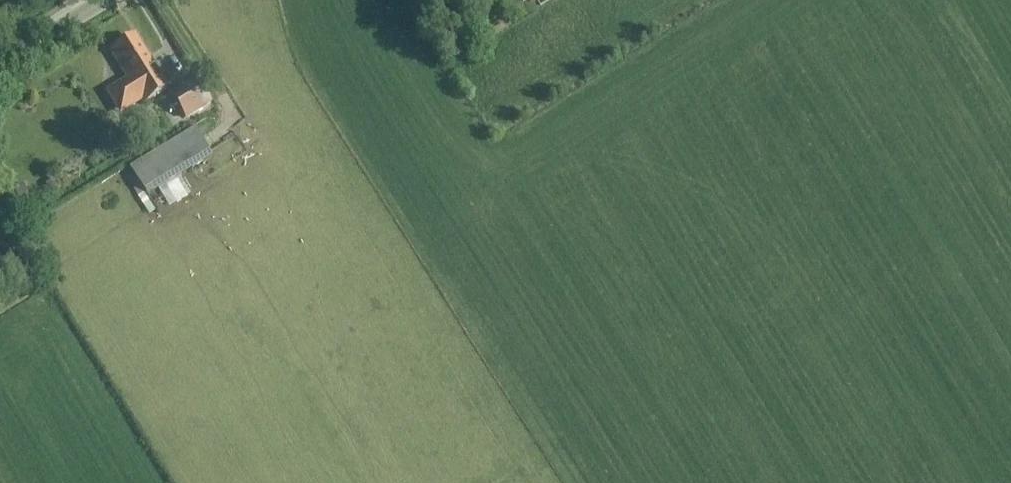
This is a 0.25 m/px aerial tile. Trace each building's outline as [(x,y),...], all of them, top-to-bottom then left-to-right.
[(110,53),(126,79),(105,92),(121,116),(142,103),(143,106),(166,91),(133,39),(110,53)] [(171,96),(186,119),(211,102),(195,80),(171,96)] [(209,153),(194,130),(129,169),(143,192),(209,153)]
